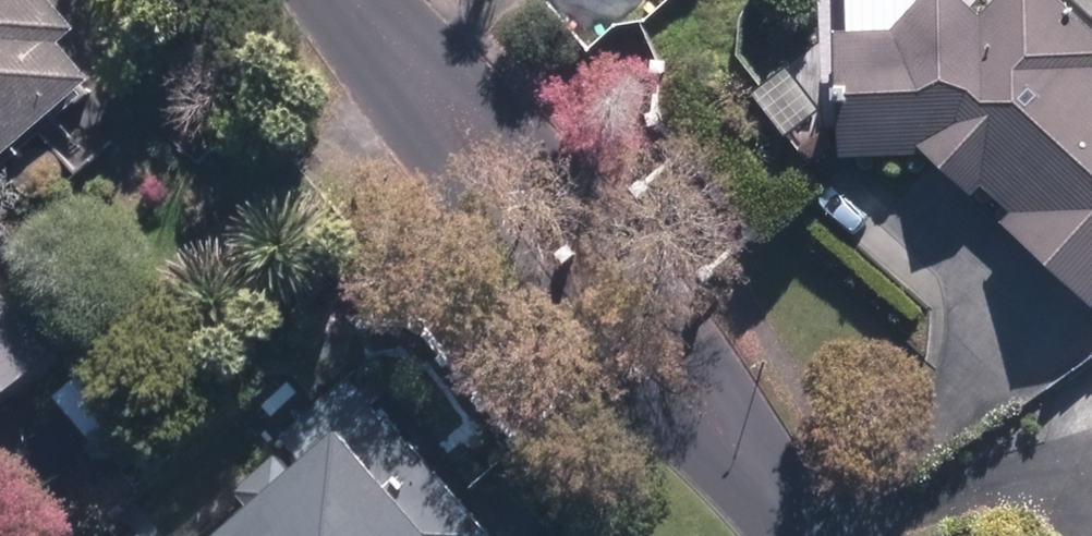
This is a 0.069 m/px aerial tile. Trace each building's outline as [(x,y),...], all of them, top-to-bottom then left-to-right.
[(107,67),(50,0),(0,0),(0,159),(107,67)] [(1061,0),(1000,0),(981,17),(965,0),(930,0),(898,31),(836,33),(839,158),(931,156),(1091,309),(1091,32),(1061,0)] [(0,276),(0,402),(62,350),(0,276)] [(103,364),(53,399),(112,482),(162,447),(103,364)] [(397,414),(357,447),(343,430),(308,459),(287,434),(225,486),(246,510),(215,535),(499,535),(397,414)]
